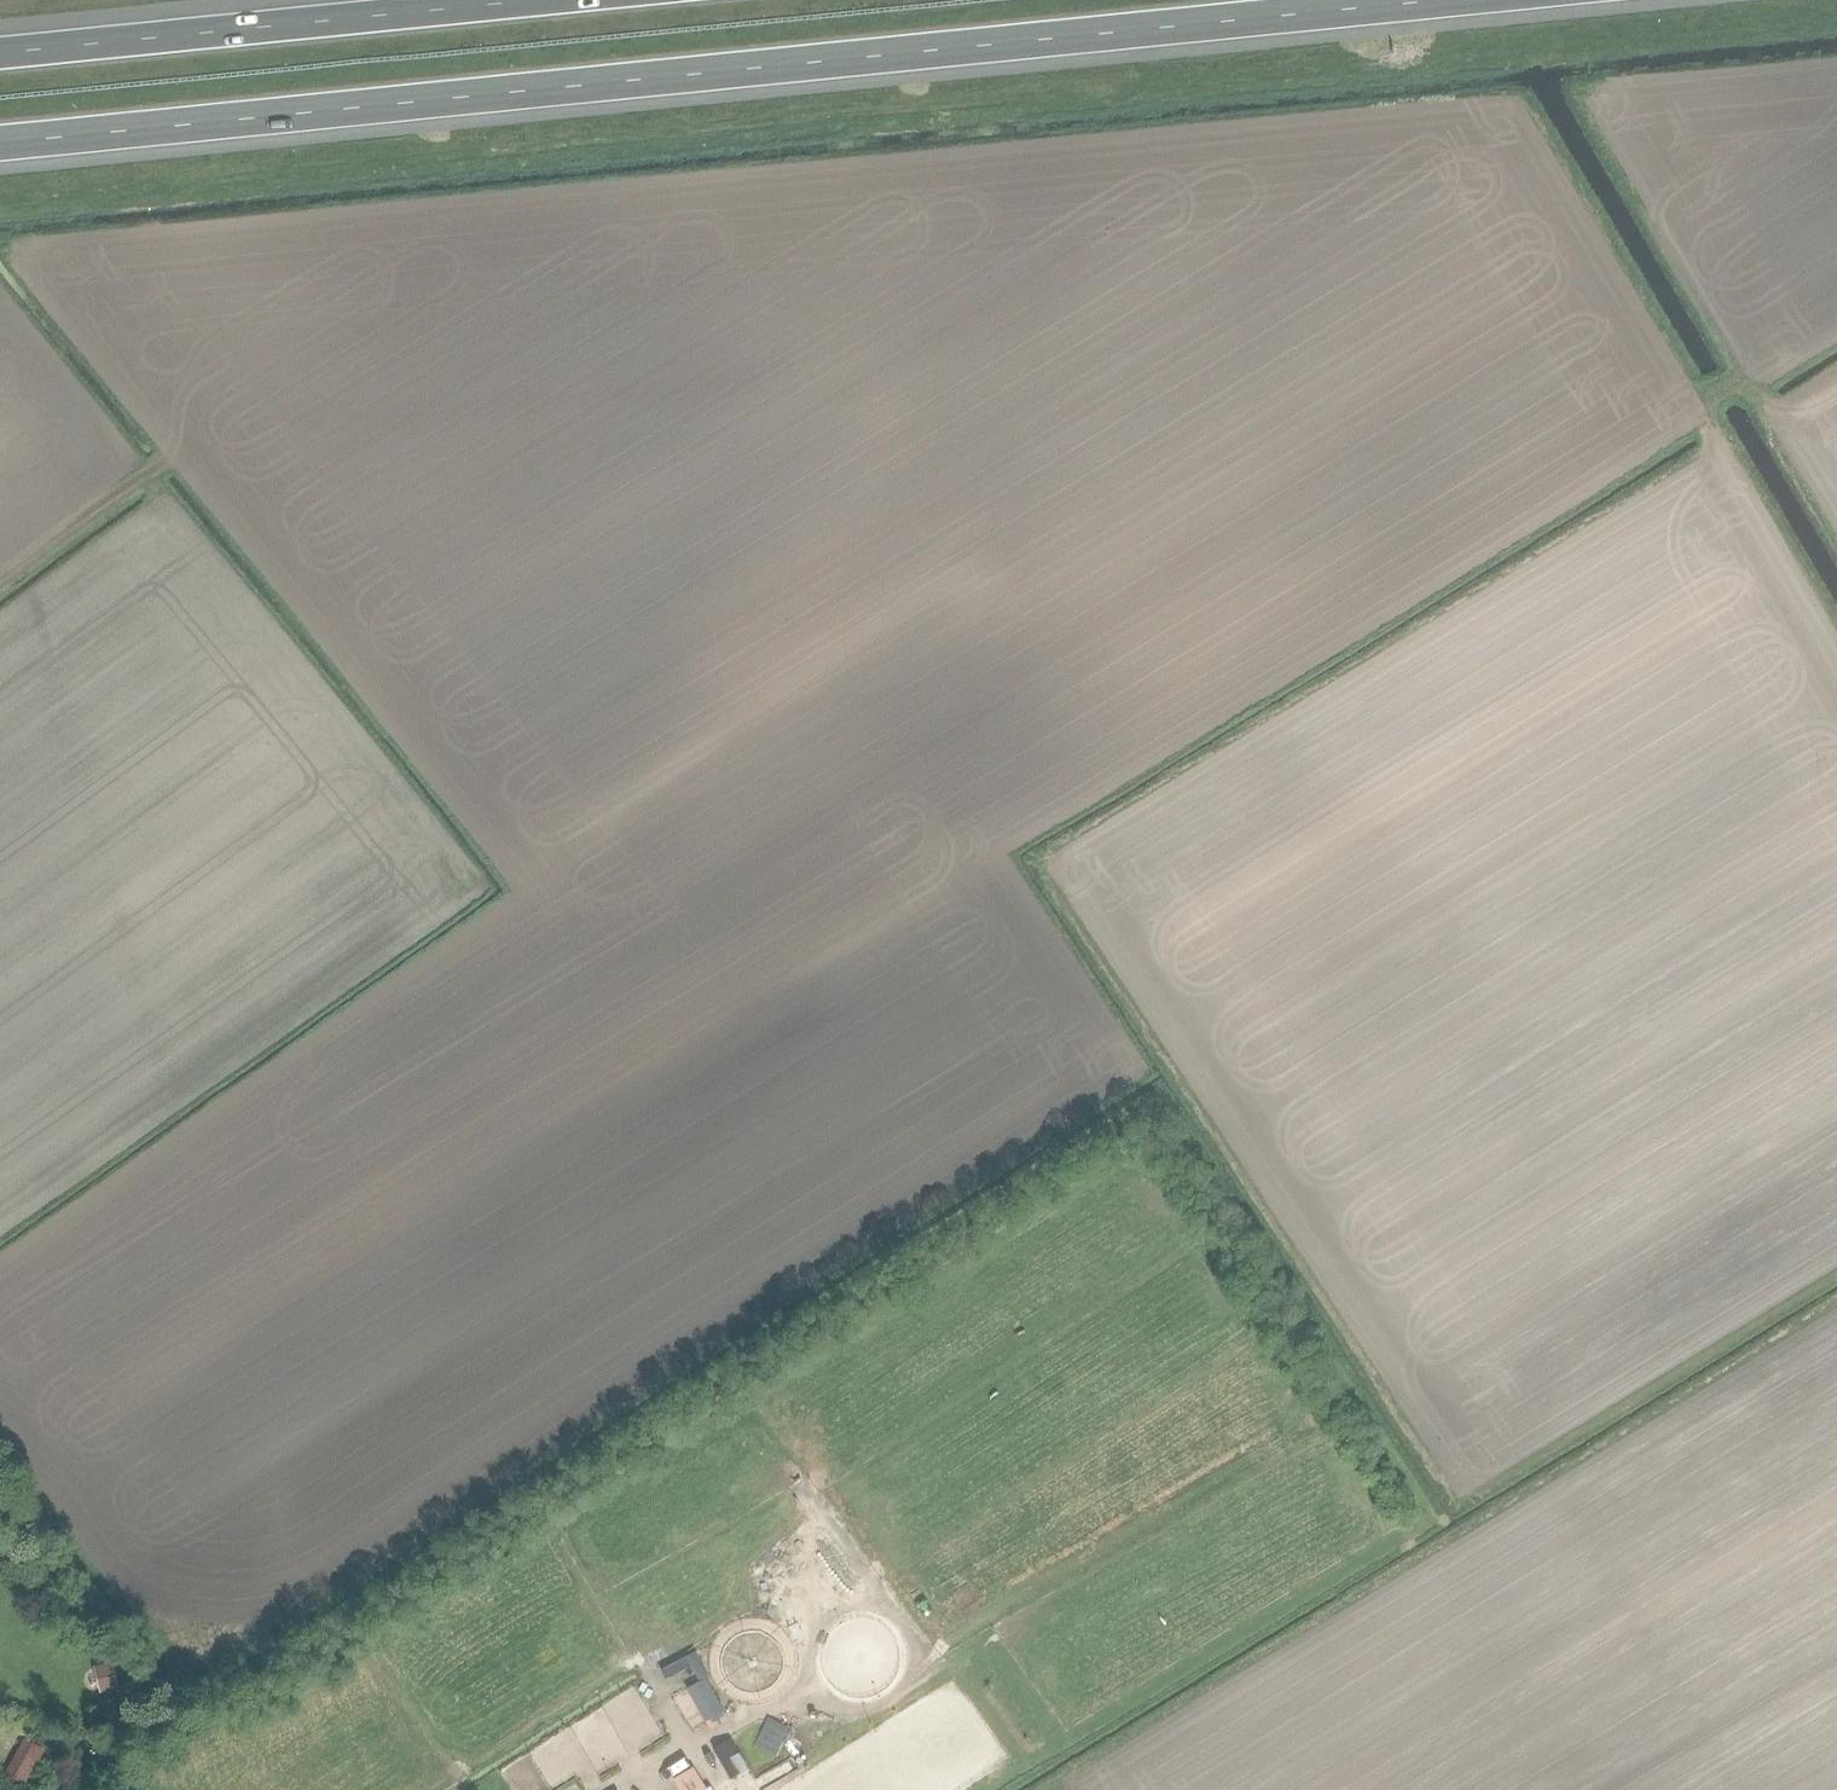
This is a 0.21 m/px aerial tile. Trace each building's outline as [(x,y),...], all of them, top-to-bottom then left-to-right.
[(696,1651),(661,1669),(666,1678),(691,1665),(699,1681),(709,1676),(696,1651)] [(112,1661),(95,1666),(101,1693),(119,1688),(112,1661)] [(741,1752),(722,1763),(732,1779),(750,1769),(741,1752)]
